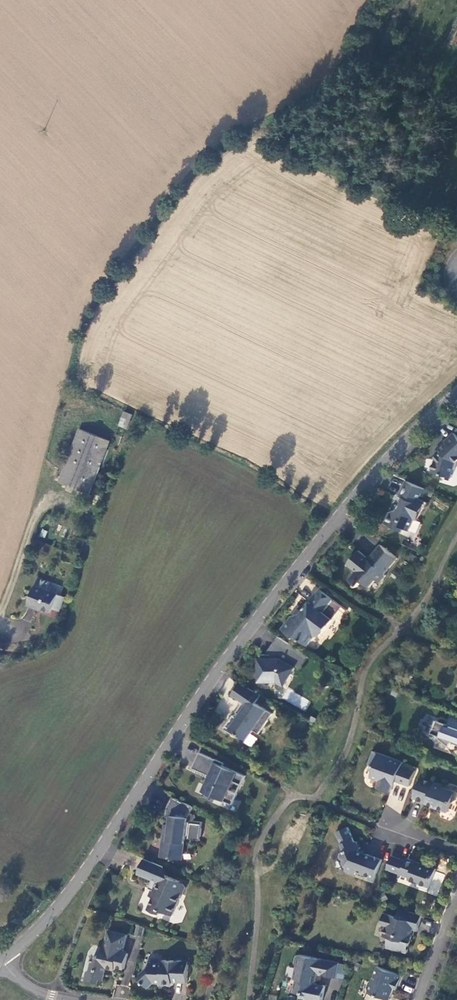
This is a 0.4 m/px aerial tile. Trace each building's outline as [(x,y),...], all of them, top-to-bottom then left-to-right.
[(118,426),(127,429),(131,414),(121,411),(118,426)] [(72,431),(49,483),(79,496),(101,444),(72,431)] [(454,432),(444,441),(446,443),(437,452),(439,454),(437,457),(432,472),(452,478),(456,465),(456,435),(454,432)] [(429,491),(407,480),(399,498),(400,501),(401,502),(402,502),(398,511),(396,510),(390,512),(385,523),(398,529),(400,526),(407,529),(411,528),(415,518),(418,520),(429,503),(419,500),(423,491),(424,489),(428,491),(427,495),(429,491)] [(376,579),(380,582),(386,575),(386,573),(398,558),(381,544),(371,557),(368,557),(359,550),(348,564),(357,571),(349,580),(358,587),(362,581),(370,587),(376,579)] [(30,578),(27,586),(20,606),(31,610),(31,609),(43,614),(44,609),(52,612),(57,598),(50,595),(37,590),(40,582),(30,578)] [(43,583),(40,582),(37,590),(50,595),(51,590),(41,587),(43,583)] [(299,620),(293,616),(283,629),(295,637),(296,636),(308,645),(315,636),(320,635),(343,606),(320,589),(302,613),(304,614),(299,620)] [(304,652),(283,639),(280,637),(272,648),(274,650),(271,654),(263,654),(263,659),(260,659),(260,670),(263,670),(263,679),(275,679),(285,685),(288,680),(289,681),(293,674),(296,668),(304,652)] [(309,655),(304,652),(296,668),(300,670),(309,655)] [(259,734),(273,714),(256,702),(262,695),(241,682),(233,695),(243,702),(237,712),(240,714),(238,718),(234,715),(225,728),(234,735),(236,732),(247,740),(254,730),(259,734)] [(289,689),(284,699),(305,711),(311,701),(289,689)] [(451,718),(449,725),(436,720),(436,721),(435,720),(431,733),(440,736),(438,738),(449,746),(452,742),(454,742),(453,743),(456,744),(456,720),(451,718)] [(393,780),(410,786),(416,771),(402,766),(403,762),(374,751),(369,764),(374,766),(373,769),(374,770),(371,777),(380,781),(378,787),(391,792),(394,784),(392,783),(393,780)] [(200,752),(193,767),(212,776),(210,779),(208,778),(203,790),(233,804),(238,793),(229,789),(233,780),(242,784),(246,775),(223,765),(224,763),(200,752)] [(435,782),(421,777),(414,798),(427,803),(428,802),(433,803),(433,806),(449,812),(452,802),(456,800),(456,798),(456,792),(446,788),(444,785),(435,781),(435,782)] [(193,807),(181,801),(173,797),(167,808),(166,816),(169,816),(167,825),(166,834),(164,833),(161,857),(174,859),(174,854),(184,855),(186,835),(189,836),(188,839),(200,840),(203,822),(190,820),(190,821),(188,821),(188,818),(193,807)] [(358,842),(355,841),(348,827),(337,832),(343,844),(342,844),(341,847),(343,852),(342,852),(341,856),(345,865),(346,865),(346,870),(356,874),(357,871),(370,876),(376,878),(382,860),(360,851),(361,848),(358,842)] [(407,861),(392,856),(388,869),(410,877),(409,879),(418,883),(417,885),(429,889),(436,869),(408,858),(407,861)] [(164,866),(145,858),(139,873),(153,879),(149,888),(153,890),(150,896),(154,897),(149,909),(156,912),(160,914),(162,911),(173,915),(181,894),(177,892),(181,881),(161,873),(164,866)] [(186,887),(185,883),(181,881),(177,892),(181,894),(183,895),(186,887)] [(408,911),(401,909),(399,917),(405,919),(408,911)] [(385,913),(382,923),(387,925),(384,935),(390,937),(387,947),(408,952),(414,929),(418,930),(422,915),(408,911),(405,919),(399,917),(385,913)] [(143,936),(146,927),(138,924),(136,934),(143,936)] [(116,967),(125,969),(128,953),(124,952),(128,935),(109,930),(105,948),(103,947),(101,955),(99,954),(99,956),(95,955),(91,968),(88,970),(86,979),(98,982),(99,979),(104,980),(107,968),(116,970),(116,967)] [(315,983),(317,974),(337,978),(340,963),(300,954),(297,956),(295,964),(297,966),(295,978),(297,979),(295,992),(300,993),(307,994),(306,999),(311,999),(323,999),(326,985),(315,983)] [(149,988),(155,982),(162,982),(162,985),(173,985),(173,982),(188,982),(189,965),(185,965),(184,965),(184,961),(163,960),(163,963),(151,963),(150,971),(141,979),(149,988)] [(367,999),(386,999),(389,993),(392,994),(394,988),(397,989),(402,975),(378,966),(373,980),(370,982),(368,987),(369,990),(366,999),(367,999)]
